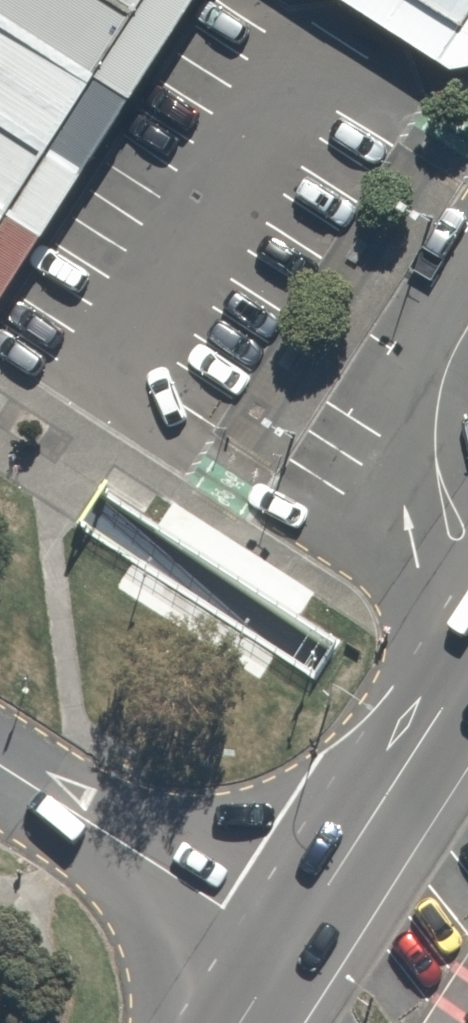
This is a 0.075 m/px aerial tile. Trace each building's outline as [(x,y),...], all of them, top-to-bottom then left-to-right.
[(137,98),(176,37),(122,0),(0,0),(0,7),(137,98)] [(176,37),(200,0),(122,0),(176,37)] [(458,68),(467,67),(467,0),(351,0),(458,68)] [(48,237),(137,98),(0,7),(0,206),(48,237)] [(48,237),(0,206),(0,311),(48,237)]
